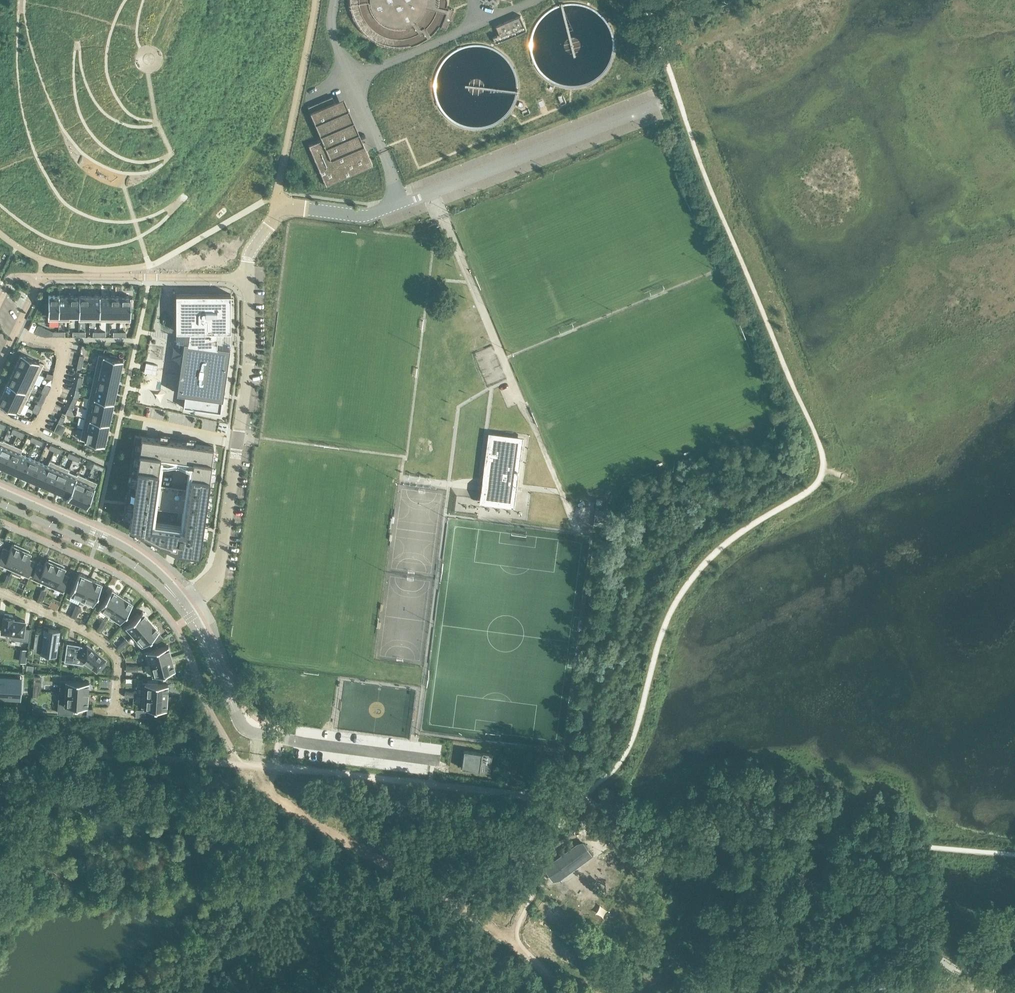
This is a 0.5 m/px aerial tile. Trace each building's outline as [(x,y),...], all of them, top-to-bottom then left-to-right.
[(500,34),(494,37),(496,43),(527,30),(521,15),(497,26),(500,34)] [(322,139),(309,145),(326,185),(373,165),(363,142),(354,146),(344,123),(335,101),(310,112),(322,139)] [(231,294),(176,294),(176,331),(185,331),(185,341),(184,341),(177,393),(185,394),(183,407),(221,412),(230,347),(222,346),(225,331),(231,331),(231,294)] [(46,297),(45,313),(48,313),(48,320),(59,320),(59,295),(48,295),(48,297),(46,297)] [(59,295),(59,320),(69,320),(69,318),(69,295),(59,295)] [(69,295),(69,318),(79,318),(79,295),(69,295)] [(79,318),(79,320),(89,320),(90,295),(79,295),(79,318)] [(90,295),(89,320),(100,320),(100,295),(90,295)] [(100,295),(100,320),(110,321),(110,295),(100,295)] [(110,295),(110,321),(120,321),(120,295),(110,295)] [(120,295),(120,321),(131,321),(131,306),(133,306),(133,298),(131,298),(131,296),(120,295)] [(38,325),(35,332),(42,335),(45,335),(45,327),(38,325)] [(21,352),(16,362),(39,373),(44,363),(21,352)] [(98,354),(96,365),(121,370),(123,359),(116,357),(117,356),(110,354),(110,356),(98,354)] [(16,362),(11,372),(34,383),(39,373),(16,362)] [(96,365),(94,375),(118,380),(121,370),(96,365)] [(11,372),(7,382),(30,393),(34,383),(11,372)] [(94,375),(92,386),(116,391),(118,380),(94,375)] [(7,382),(2,392),(25,403),(30,393),(7,382)] [(92,386),(89,396),(114,402),(116,391),(92,386)] [(0,396),(0,403),(20,413),(25,403),(2,392),(0,396)] [(89,396),(87,407),(112,412),(114,402),(89,396)] [(87,407),(85,417),(109,423),(112,412),(87,407)] [(85,417),(82,428),(107,433),(109,423),(85,417)] [(82,428),(80,439),(105,444),(107,433),(82,428)] [(177,542),(176,548),(199,552),(214,446),(135,435),(123,520),(160,540),(177,542)] [(481,491),(480,498),(515,503),(516,489),(517,489),(520,462),(523,440),(488,435),(486,448),(484,461),(485,461),(483,478),(482,485),(481,491)] [(0,447),(0,466),(3,467),(13,444),(3,440),(3,441),(0,447)] [(13,444),(3,467),(12,471),(20,452),(20,453),(22,448),(13,444)] [(20,452),(12,471),(21,475),(30,457),(20,453),(20,452)] [(30,457),(21,475),(31,479),(39,461),(30,457)] [(46,469),(40,483),(49,487),(59,464),(50,460),(48,465),(46,469)] [(39,461),(31,479),(40,483),(46,469),(48,465),(39,461)] [(59,464),(49,487),(59,491),(68,471),(69,469),(59,464)] [(68,471),(59,491),(68,495),(68,496),(77,475),(68,471)] [(68,495),(67,496),(77,501),(87,478),(77,473),(77,475),(68,496),(68,495)] [(87,478),(77,501),(87,505),(97,482),(87,478)] [(0,555),(0,562),(13,567),(22,547),(15,544),(14,545),(12,544),(9,550),(3,547),(0,555)] [(13,567),(11,572),(20,576),(22,571),(28,574),(34,561),(28,558),(31,552),(29,551),(29,550),(22,547),(13,567)] [(38,562),(32,576),(47,582),(56,562),(49,559),(49,560),(47,559),(44,565),(38,562)] [(56,562),(47,582),(63,589),(69,576),(63,573),(65,567),(63,566),(64,565),(56,562)] [(79,573),(70,594),(71,594),(81,598),(82,598),(91,578),(80,573),(79,573)] [(81,598),(80,600),(92,605),(91,606),(92,606),(102,583),(102,582),(101,583),(91,578),(82,598),(81,598)] [(104,596),(98,604),(101,605),(99,607),(100,608),(100,607),(110,614),(122,595),(112,589),(112,588),(106,597),(104,596)] [(122,595),(110,614),(120,621),(133,602),(132,602),(122,595)] [(143,611),(126,626),(134,635),(151,620),(143,611)] [(4,615),(1,631),(12,632),(11,638),(29,641),(31,628),(24,628),(25,620),(13,618),(13,616),(12,616),(13,614),(5,613),(4,615)] [(134,635),(132,636),(140,646),(144,643),(147,647),(163,638),(158,631),(159,629),(151,620),(134,635)] [(35,632),(33,649),(34,649),(49,651),(56,652),(56,654),(56,655),(57,655),(57,652),(58,642),(60,629),(44,627),(43,633),(35,632)] [(67,643),(65,661),(72,662),(73,655),(78,656),(97,671),(99,669),(100,670),(106,663),(104,662),(106,659),(87,644),(82,651),(74,649),(75,644),(67,643)] [(169,645),(144,651),(144,652),(148,664),(150,663),(172,657),(168,645),(169,645)] [(172,657),(150,663),(153,674),(153,675),(162,672),(163,675),(171,673),(170,670),(175,669),(175,668),(172,657)] [(3,694),(2,698),(11,698),(11,696),(21,697),(21,687),(19,687),(20,676),(0,674),(0,694),(3,694)] [(60,680),(59,692),(88,693),(89,682),(89,681),(66,680),(60,679),(60,680)] [(143,683),(142,695),(167,696),(168,684),(168,683),(143,682),(143,683)] [(59,692),(58,712),(72,713),(73,705),(87,706),(87,705),(88,693),(59,692)] [(141,707),(141,708),(153,708),(153,711),(161,711),(162,709),(166,709),(166,708),(167,696),(142,695),(141,707)] [(464,750),(461,768),(479,770),(480,771),(480,770),(490,772),(492,754),(482,753),(482,752),(481,752),(481,753),(464,750)] [(572,846),(543,867),(551,878),(564,876),(577,866),(577,867),(594,855),(585,843),(572,846)]
